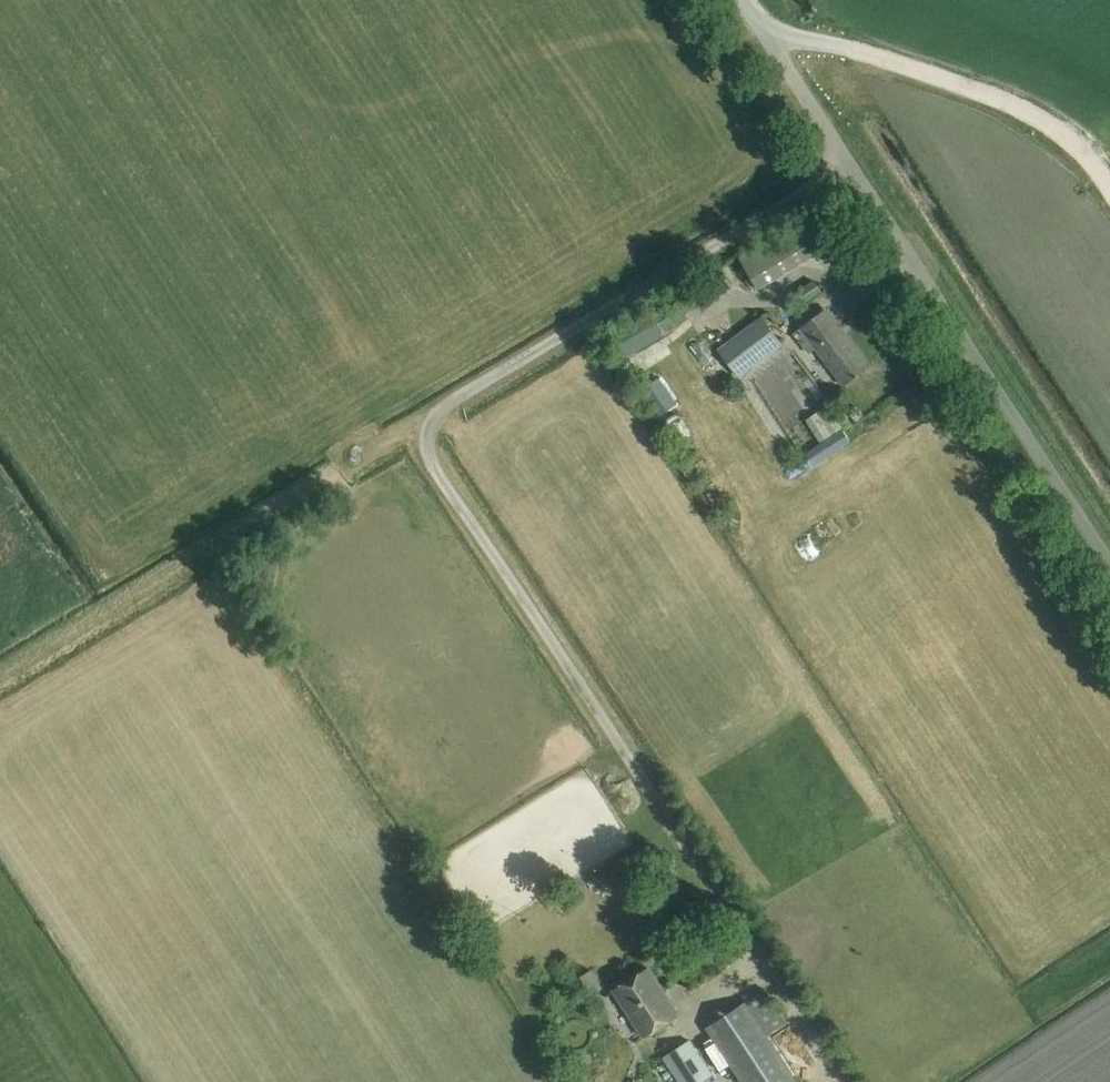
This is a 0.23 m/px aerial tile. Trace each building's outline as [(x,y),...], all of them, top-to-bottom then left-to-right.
[(834,245),(816,216),(743,259),(760,289),(834,245)] [(813,282),(793,295),(801,306),(820,292),(813,282)] [(681,317),(709,300),(698,283),(632,324),(643,342),(661,331),(663,334),(684,321),(681,317)] [(810,355),(815,350),(844,388),(871,367),(850,339),(844,343),(822,314),(795,335),(810,355)] [(784,346),(762,317),(718,350),(740,380),(784,346)] [(672,375),(657,383),(667,403),(682,395),(672,375)] [(825,439),(846,425),(831,404),(810,418),(825,439)] [(815,537),(802,541),(807,557),(820,552),(815,537)] [(613,992),(643,1039),(679,1015),(648,969),(613,992)] [(756,1021),(763,1016),(753,999),(709,1028),(744,1081),(796,1081),(756,1021)] [(690,1040),(664,1057),(680,1081),(717,1081),(690,1040)]
